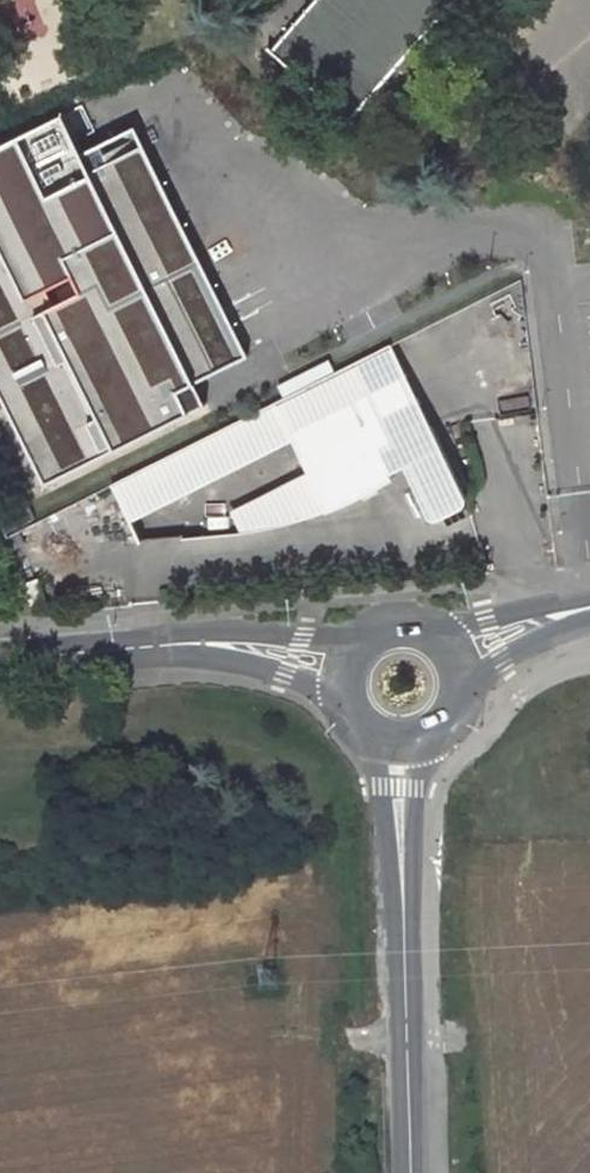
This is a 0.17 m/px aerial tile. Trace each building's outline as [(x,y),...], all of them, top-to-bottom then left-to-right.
[(267,56),(352,128),(462,0),(316,0),(267,56)] [(0,148),(0,385),(47,480),(208,401),(199,383),(250,358),(136,127),(83,153),(65,116),(0,148)] [(465,498),(387,350),(267,408),(281,435),(304,479),(280,491),(299,525),(325,518),(390,482),(385,473),(398,465),(428,518),(437,513),(440,519),(457,509),(454,504),(465,498)] [(115,514),(281,435),(267,408),(100,486),(115,514)] [(238,537),(259,534),(260,534),(282,530),(299,525),(280,491),(228,519),(238,537)]
